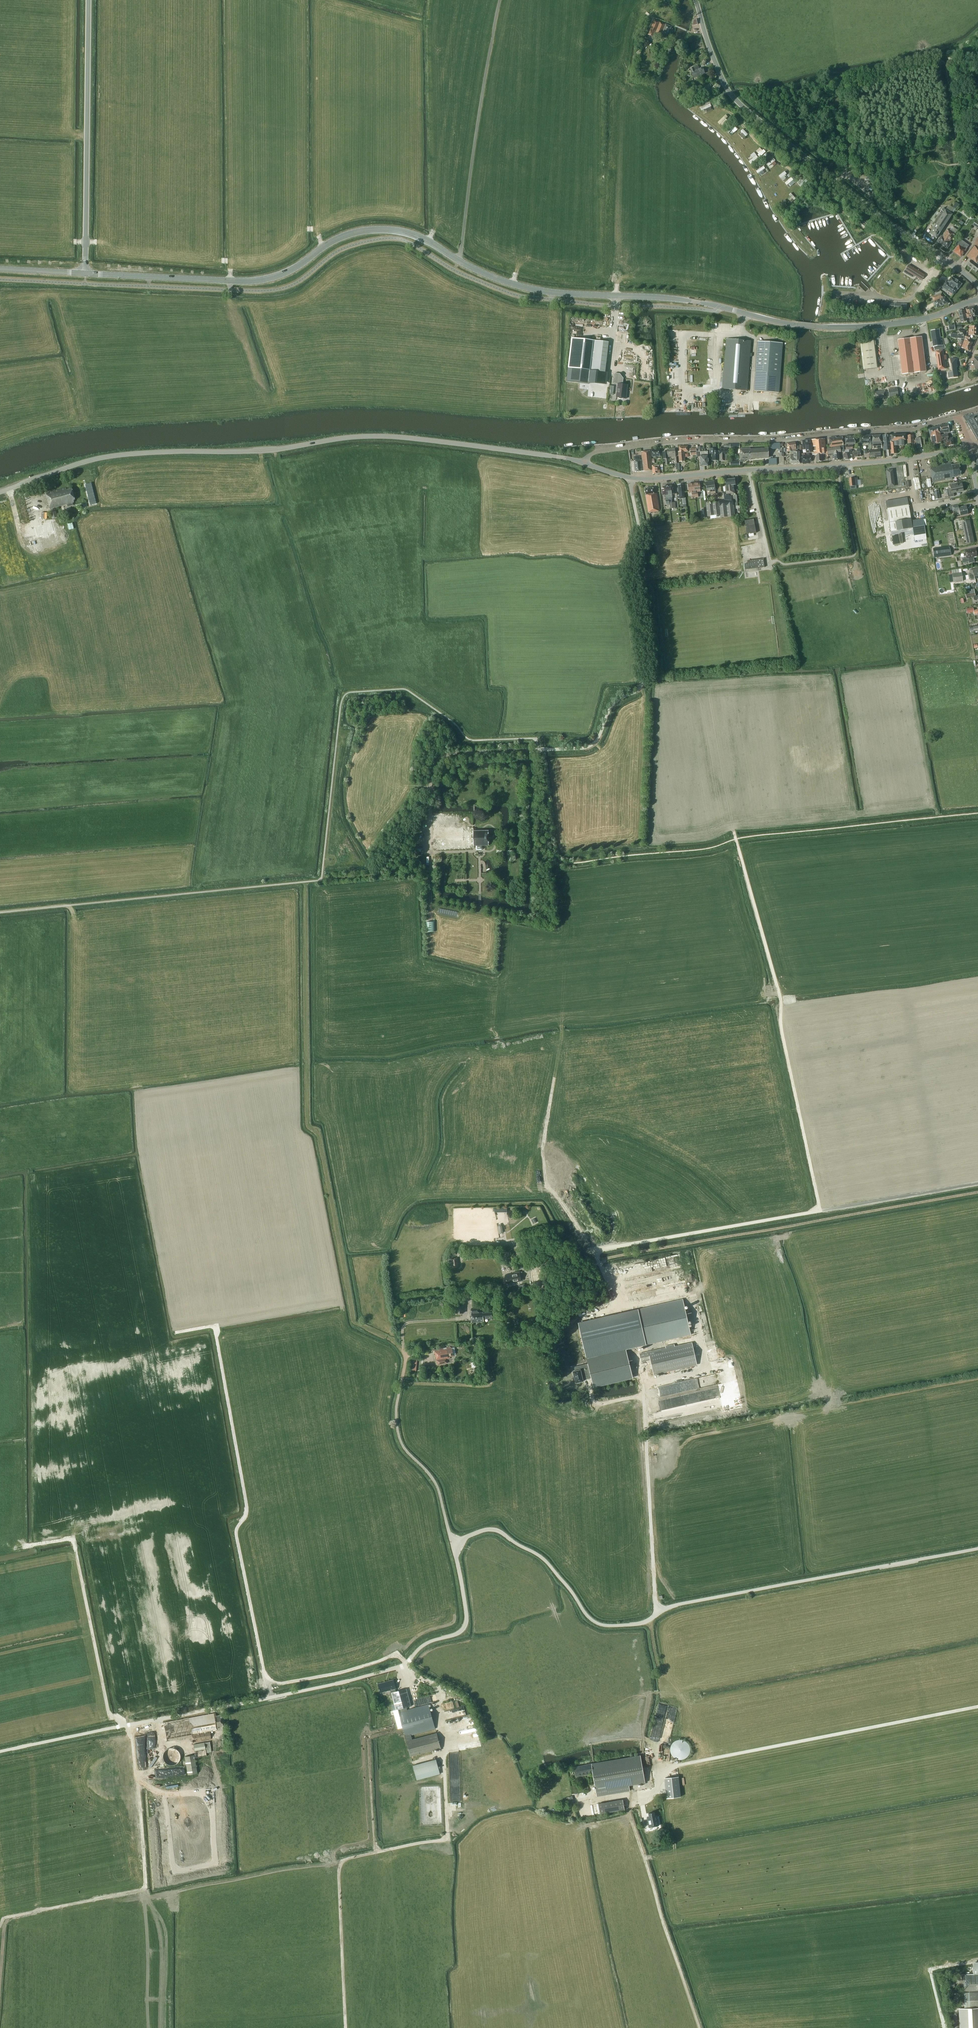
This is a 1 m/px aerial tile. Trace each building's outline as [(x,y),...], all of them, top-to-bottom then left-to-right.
[(671,28),(654,21),(648,35),(653,37),(655,33),(667,38),(671,28)] [(699,68),(698,65),(691,68),(692,72),(691,72),(694,79),(706,73),(703,66),(699,68)] [(713,90),(710,84),(704,86),(707,93),(713,90)] [(719,122),(723,126),(729,121),(724,116),(719,122)] [(734,124),(727,130),(729,133),(736,126),(734,124)] [(762,156),(767,151),(764,149),(763,150),(760,147),(756,151),(762,156)] [(752,163),(759,158),(755,152),(751,154),(754,158),(750,161),(752,163)] [(780,175),(783,180),(789,177),(786,171),(780,175)] [(802,187),(809,181),(804,176),(798,182),(802,187)] [(792,193),(788,197),(792,202),(797,198),(792,193)] [(936,224),(929,234),(936,238),(952,215),(956,209),(959,205),(956,203),(952,209),(953,209),(950,213),(945,210),(943,208),(939,213),(940,214),(934,223),(936,224)] [(954,235),(948,231),(947,230),(942,237),(941,236),(937,242),(947,248),(951,243),(950,242),(954,235)] [(958,246),(954,252),(960,257),(969,245),(965,243),(960,240),(957,245),(958,246)] [(975,245),(966,256),(971,260),(967,265),(976,272),(977,270),(977,242),(975,245)] [(925,275),(908,264),(905,270),(921,280),(925,275)] [(961,284),(951,277),(947,282),(946,281),(942,287),(953,295),(957,289),(958,289),(961,284)] [(945,297),(943,298),(941,293),(932,297),(936,308),(947,303),(945,297)] [(975,311),(974,306),(966,308),(966,313),(966,314),(967,318),(969,318),(970,321),(975,320),(974,316),(976,316),(975,311)] [(967,321),(964,309),(958,310),(961,322),(967,321)] [(976,326),(969,326),(969,330),(967,330),(966,333),(969,334),(969,335),(976,335),(976,326)] [(940,337),(939,329),(931,330),(933,347),(933,346),(943,345),(942,337),(940,337)] [(950,336),(950,337),(956,339),(957,338),(964,339),(965,331),(958,329),(957,334),(951,333),(951,334),(950,336)] [(898,340),(902,375),(926,371),(921,337),(898,340)] [(572,338),(567,380),(589,383),(590,381),(605,383),(606,372),(605,372),(606,361),(609,342),(572,338)] [(877,368),(873,338),(861,339),(865,369),(877,368)] [(973,342),(965,338),(961,347),(968,351),(973,342)] [(751,341),(726,339),(722,389),(747,391),(751,341)] [(779,392),(780,373),(782,343),(758,341),(756,372),(754,391),(779,392)] [(945,369),(942,350),(935,351),(938,370),(945,369)] [(956,358),(950,359),(952,372),(947,372),(948,378),(958,377),(957,367),(958,367),(956,358)] [(621,374),(616,373),(615,383),(619,384),(617,397),(619,397),(620,399),(623,399),(624,398),(627,398),(628,385),(623,384),(624,378),(621,374)] [(898,397),(897,387),(888,388),(889,398),(898,397)] [(885,391),(885,390),(875,392),(876,399),(886,397),(885,391)] [(975,419),(974,417),(966,421),(977,440),(977,417),(975,419)] [(949,432),(948,424),(939,425),(940,432),(944,432),(944,433),(949,432)] [(940,433),(939,426),(928,429),(930,435),(932,444),(942,442),(940,433)] [(905,434),(889,435),(891,456),(891,454),(896,453),(896,445),(904,445),(904,440),(905,440),(905,434)] [(855,444),(855,435),(845,436),(846,444),(855,444)] [(871,442),(871,435),(866,435),(861,436),(861,444),(866,443),(867,443),(871,443),(871,442)] [(881,444),(881,435),(872,435),(872,442),(873,448),(882,448),(881,444)] [(887,456),(891,456),(889,435),(883,435),(883,441),(884,441),(884,444),(883,444),(883,450),(886,450),(887,456)] [(949,439),(948,435),(942,436),(942,440),(944,440),(945,446),(950,445),(951,446),(953,445),(953,444),(954,444),(953,438),(949,439)] [(836,438),(836,437),(829,438),(830,447),(835,446),(843,445),(842,437),(836,438)] [(812,452),(811,439),(802,440),(803,449),(806,449),(806,453),(812,452)] [(811,439),(812,452),(812,455),(816,455),(816,461),(822,461),(822,454),(826,454),(825,442),(824,442),(824,441),(823,441),(823,439),(811,439)] [(796,449),(795,442),(787,443),(788,451),(791,451),(791,450),(796,449)] [(688,451),(688,446),(679,446),(679,451),(678,451),(679,462),(685,461),(684,451),(688,451)] [(841,452),(840,446),(827,448),(828,456),(832,456),(833,459),(834,459),(834,461),(840,460),(839,452),(841,452)] [(675,456),(675,448),(667,449),(667,451),(663,452),(663,459),(665,459),(666,465),(668,465),(668,457),(675,456)] [(715,448),(710,448),(709,454),(712,454),(712,460),(718,461),(719,454),(719,451),(715,451),(715,448)] [(769,457),(768,448),(758,448),(750,449),(750,448),(740,449),(740,461),(745,461),(745,460),(751,459),(751,458),(758,458),(769,457)] [(851,449),(848,449),(849,458),(852,457),(852,458),(861,456),(860,451),(860,448),(857,449),(857,450),(854,451),(852,451),(851,449)] [(728,449),(719,449),(719,454),(719,460),(725,461),(725,460),(726,460),(726,459),(727,459),(727,455),(728,449)] [(880,457),(880,449),(869,450),(869,456),(874,455),(874,457),(880,457)] [(652,470),(650,450),(641,452),(642,460),(635,461),(634,461),(635,472),(644,471),(652,470)] [(800,458),(800,451),(793,451),(794,455),(790,455),(790,458),(790,463),(800,463),(800,458)] [(810,456),(810,453),(806,454),(806,455),(802,455),(802,464),(806,464),(806,463),(809,463),(809,461),(812,461),(812,456),(810,456)] [(951,465),(951,462),(941,464),(934,465),(930,466),(933,482),(953,479),(952,477),(955,477),(955,476),(961,475),(959,464),(951,465)] [(858,485),(857,477),(849,478),(850,489),(856,489),(856,485),(858,485)] [(725,500),(719,501),(719,502),(721,517),(735,516),(733,499),(735,499),(735,495),(735,493),(734,485),(735,485),(734,479),(725,480),(726,485),(725,486),(725,492),(724,492),(725,500)] [(715,494),(714,481),(706,482),(707,491),(709,491),(710,495),(715,494)] [(91,503),(85,483),(79,484),(85,504),(91,503)] [(963,491),(962,483),(950,485),(950,489),(947,490),(948,497),(954,496),(953,493),(963,491)] [(685,498),(683,484),(678,485),(679,495),(678,495),(678,499),(682,498),(683,504),(686,504),(685,498)] [(42,493),(41,487),(31,490),(32,496),(42,493)] [(66,490),(66,488),(45,493),(49,509),(67,504),(67,507),(73,505),(72,503),(73,502),(73,500),(74,500),(71,488),(66,490)] [(657,493),(654,494),(653,488),(645,488),(646,494),(645,494),(648,512),(650,513),(651,512),(659,511),(657,493)] [(719,502),(706,503),(707,516),(716,515),(717,518),(721,517),(719,502)] [(911,518),(909,505),(887,508),(891,531),(896,530),(913,528),(914,535),(915,541),(926,539),(925,533),(924,526),(926,526),(925,518),(913,520),(912,518),(911,518)] [(958,505),(952,506),(952,510),(953,511),(959,510),(960,516),(968,514),(966,506),(958,507),(958,505)] [(756,533),(753,519),(745,521),(747,534),(756,533)] [(962,522),(963,529),(971,527),(969,520),(962,522)] [(51,522),(34,527),(36,535),(42,534),(43,537),(48,535),(47,532),(53,531),(51,522)] [(963,529),(965,536),(973,535),(971,527),(963,529)] [(974,542),(973,535),(965,536),(966,544),(974,542)] [(934,558),(942,557),(947,556),(951,556),(950,549),(949,546),(932,548),(933,551),(934,558)] [(966,558),(962,559),(963,563),(963,562),(967,562),(969,561),(969,562),(969,563),(975,562),(974,562),(973,557),(977,556),(976,548),(964,551),(966,558)] [(764,567),(763,558),(747,561),(747,563),(744,564),(745,569),(764,567)] [(970,570),(970,573),(969,573),(968,574),(969,579),(970,580),(975,579),(977,578),(977,568),(970,570)] [(961,573),(961,569),(952,570),(952,574),(953,582),(963,581),(962,572),(961,573)] [(454,813),(436,814),(436,850),(459,849),(465,849),(465,848),(474,848),(474,846),(473,831),(473,828),(464,828),(464,827),(455,827),(454,813)] [(488,830),(473,831),(474,846),(476,846),(476,849),(477,850),(482,850),(482,849),(482,846),(488,845),(488,830)] [(556,1261),(561,1259),(557,1252),(552,1255),(556,1261)] [(539,1283),(536,1267),(530,1268),(531,1271),(530,1271),(534,1291),(540,1289),(545,1288),(544,1282),(539,1283)] [(658,1276),(661,1287),(651,1290),(652,1293),(656,1292),(658,1298),(682,1292),(678,1276),(681,1275),(680,1272),(672,1274),(670,1269),(659,1272),(660,1275),(658,1276)] [(521,1280),(520,1271),(514,1272),(514,1274),(505,1275),(507,1283),(521,1280)] [(684,1300),(576,1324),(583,1357),(691,1333),(684,1300)] [(464,1313),(464,1306),(454,1307),(452,1307),(452,1309),(454,1309),(455,1316),(463,1315),(463,1313),(464,1313)] [(480,1313),(479,1308),(471,1309),(471,1322),(484,1321),(483,1319),(488,1319),(488,1318),(492,1318),(492,1312),(483,1313),(483,1312),(480,1313)] [(567,1351),(576,1349),(573,1339),(564,1341),(567,1351)] [(662,1349),(639,1354),(641,1362),(650,1360),(653,1374),(697,1364),(692,1343),(692,1342),(675,1346),(674,1344),(666,1346),(666,1348),(662,1349)] [(450,1348),(450,1346),(434,1349),(438,1365),(448,1363),(447,1359),(449,1358),(449,1356),(454,1355),(452,1348),(450,1348)] [(626,1349),(587,1359),(588,1363),(591,1378),(594,1388),(633,1378),(626,1349)] [(580,1369),(573,1371),(576,1383),(577,1383),(577,1384),(581,1383),(580,1382),(583,1381),(582,1375),(588,1374),(586,1364),(579,1365),(580,1369)] [(396,1688),(394,1680),(378,1684),(380,1693),(390,1690),(396,1710),(398,1709),(410,1756),(441,1748),(437,1733),(412,1740),(411,1735),(435,1729),(429,1704),(407,1710),(407,1707),(411,1706),(407,1688),(396,1691),(395,1689),(396,1688)] [(676,1717),(677,1707),(672,1706),(671,1715),(668,1714),(667,1721),(674,1722),(675,1717),(676,1717)] [(213,1713),(213,1711),(208,1712),(208,1714),(164,1722),(167,1741),(192,1737),(193,1742),(217,1738),(215,1729),(216,1729),(216,1728),(218,1728),(218,1726),(222,1725),(221,1715),(214,1716),(214,1713),(213,1713)] [(157,1737),(147,1737),(149,1760),(158,1759),(157,1737)] [(689,1759),(689,1740),(675,1740),(675,1758),(689,1759)] [(206,1756),(204,1742),(193,1744),(195,1758),(206,1756)] [(164,1749),(165,1762),(179,1760),(177,1748),(164,1749)] [(198,1773),(194,1755),(185,1756),(188,1774),(198,1773)] [(640,1755),(592,1764),(591,1763),(573,1767),(575,1777),(593,1773),(597,1796),(629,1790),(628,1784),(645,1781),(640,1755)] [(439,1769),(436,1759),(413,1765),(416,1775),(439,1769)] [(573,1798),(573,1795),(566,1797),(567,1801),(569,1807),(575,1805),(573,1798)] [(625,1808),(623,1799),(599,1804),(600,1812),(625,1808)] [(655,1812),(649,1814),(650,1817),(648,1818),(650,1828),(660,1826),(658,1816),(656,1816),(655,1812)] [(973,1962),(973,1974),(956,1975),(956,1982),(963,1982),(964,1991),(964,2008),(960,2008),(961,2027),(977,2027),(977,1962),(973,1962)]
